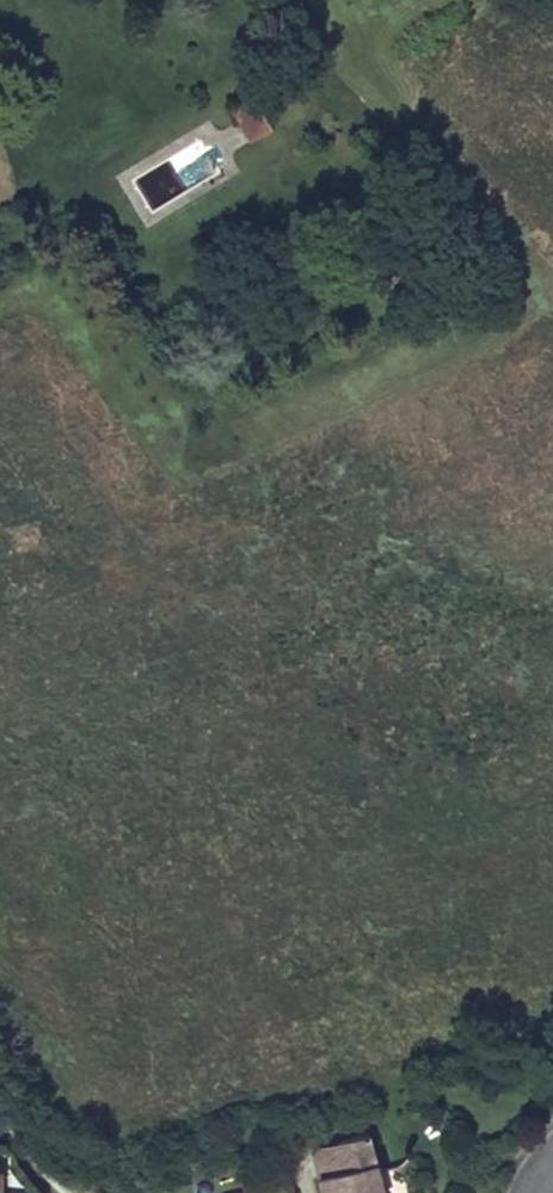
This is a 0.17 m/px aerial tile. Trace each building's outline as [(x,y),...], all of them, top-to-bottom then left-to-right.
[(258,103),(251,92),(231,104),(237,115),(258,103)] [(269,123),(258,103),(237,115),(249,135),(269,123)] [(357,1131),(326,1139),(334,1167),(308,1174),(313,1192),(374,1192),(357,1131)] [(326,1139),(300,1146),(308,1174),(334,1167),(326,1139)]
